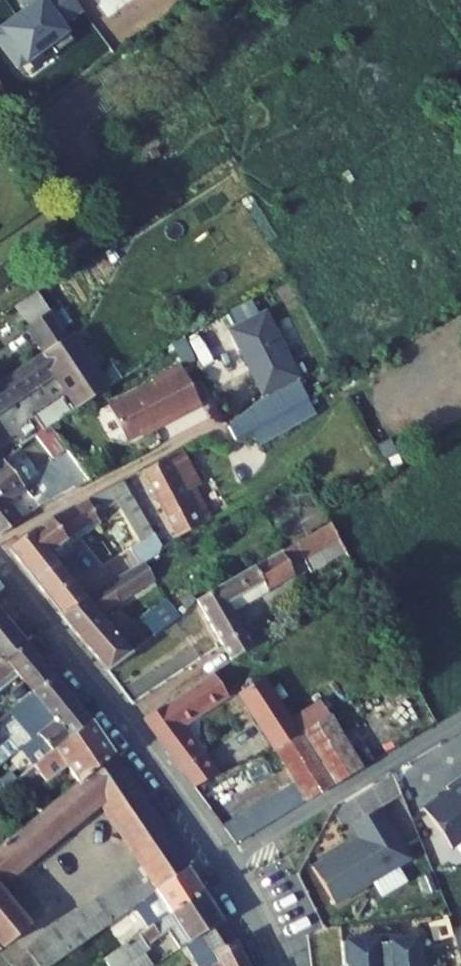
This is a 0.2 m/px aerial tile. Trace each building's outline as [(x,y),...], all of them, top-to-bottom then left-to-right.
[(0,30),(0,46),(18,70),(50,46),(56,55),(73,42),(62,27),(82,11),(74,0),(39,0),(0,30)] [(102,210),(114,201),(110,193),(96,202),(102,210)] [(53,315),(37,292),(15,306),(46,351),(68,337),(63,329),(53,315)] [(258,298),(237,309),(244,324),(266,313),(258,298)] [(53,315),(63,329),(71,323),(62,309),(53,315)] [(253,408),(229,427),(236,441),(261,426),(309,398),(266,313),(244,324),(235,329),(243,343),(238,345),(264,398),(253,408)] [(50,375),(45,367),(53,362),(59,370),(62,374),(86,358),(70,336),(68,337),(46,351),(0,381),(0,409),(50,375)] [(175,349),(182,364),(196,357),(188,342),(175,349)] [(86,358),(62,374),(72,389),(96,373),(86,358)] [(161,423),(163,426),(202,406),(180,365),(151,380),(153,383),(109,406),(127,441),(161,423)] [(114,366),(99,376),(107,389),(122,378),(114,366)] [(96,373),(72,389),(83,405),(107,389),(99,376),(96,373)] [(35,416),(45,430),(52,426),(71,413),(62,399),(35,416)] [(36,437),(53,459),(68,448),(52,426),(45,430),(36,437)] [(211,520),(195,489),(201,486),(182,450),(143,471),(177,538),(211,520)] [(0,463),(0,535),(20,522),(4,503),(24,487),(3,460),(0,463)] [(96,495),(104,509),(118,502),(133,494),(124,481),(96,495)] [(118,502),(121,508),(136,500),(133,494),(118,502)] [(95,514),(104,509),(96,495),(87,500),(95,514)] [(60,614),(84,599),(48,553),(97,519),(95,514),(87,500),(49,518),(8,548),(60,614)] [(136,500),(121,508),(141,542),(130,548),(140,565),(145,562),(159,555),(162,546),(136,500)] [(223,645),(231,660),(254,647),(246,632),(234,612),(229,603),(263,583),(266,589),(294,573),(289,563),(302,556),(312,573),(347,553),(331,523),(255,567),(196,601),(223,645)] [(103,612),(154,580),(156,579),(145,562),(140,565),(84,599),(60,614),(74,630),(98,615),(103,612)] [(234,612),(268,592),(266,589),(263,583),(229,603),(234,612)] [(155,636),(180,618),(166,600),(158,585),(151,590),(160,605),(142,619),(155,636)] [(108,671),(131,653),(124,644),(109,628),(113,623),(103,612),(98,615),(74,630),(100,661),(108,671)] [(26,644),(3,616),(0,618),(0,662),(2,664),(26,644)] [(42,664),(26,644),(2,664),(0,662),(0,692),(18,677),(22,681),(33,693),(52,677),(42,664)] [(227,694),(214,674),(143,720),(184,773),(194,787),(215,775),(202,758),(178,726),(227,694)] [(21,703),(27,712),(17,720),(33,740),(78,707),(52,677),(33,693),(21,703)] [(299,735),(317,725),(308,710),(289,721),(263,679),(239,694),(275,750),(299,735)] [(279,703),(288,698),(281,686),(272,691),(279,703)] [(1,718),(23,746),(33,740),(17,720),(27,712),(21,703),(1,718)] [(330,717),(321,703),(308,710),(317,725),(330,717)] [(22,747),(35,765),(54,751),(90,723),(78,707),(33,740),(23,746),(22,747)] [(252,809),(225,828),(236,843),(306,802),(361,769),(333,722),(330,717),(317,725),(299,735),(275,750),(295,783),(252,809)] [(77,783),(112,755),(108,751),(90,723),(54,751),(35,765),(33,767),(18,780),(30,795),(65,767),(73,778),(77,783)] [(100,802),(135,854),(164,833),(112,755),(77,783),(13,836),(0,846),(0,884),(100,802)] [(7,789),(18,780),(12,772),(0,782),(7,789)] [(424,809),(452,849),(460,842),(460,777),(447,787),(450,791),(424,809)] [(358,837),(312,865),(336,904),(374,883),(382,897),(409,882),(400,867),(413,859),(382,807),(351,826),(358,837)] [(146,870),(175,850),(164,833),(135,854),(146,870)] [(175,850),(146,870),(136,877),(63,926),(62,925),(44,938),(60,960),(108,926),(154,893),(154,892),(188,868),(175,850)] [(108,926),(117,940),(133,930),(134,925),(149,915),(150,917),(164,907),(168,914),(202,891),(188,868),(154,892),(154,893),(108,926)] [(149,950),(147,946),(168,931),(180,949),(186,945),(201,936),(223,923),(202,891),(168,914),(104,959),(108,965),(124,965),(143,954),(149,950)] [(3,949),(28,928),(0,895),(0,945),(3,949)] [(223,923),(201,936),(211,952),(217,963),(211,965),(247,965),(235,942),(223,923)] [(109,944),(116,939),(109,929),(102,933),(109,944)] [(199,965),(211,965),(217,963),(211,952),(201,936),(186,945),(194,958),(199,965)] [(44,938),(27,951),(28,952),(38,965),(52,965),(60,960),(44,938)] [(344,965),(417,965),(414,941),(390,943),(390,938),(342,942),(344,965)] [(28,952),(11,965),(12,965),(38,965),(28,952)] [(143,954),(124,965),(150,965),(143,954)]
